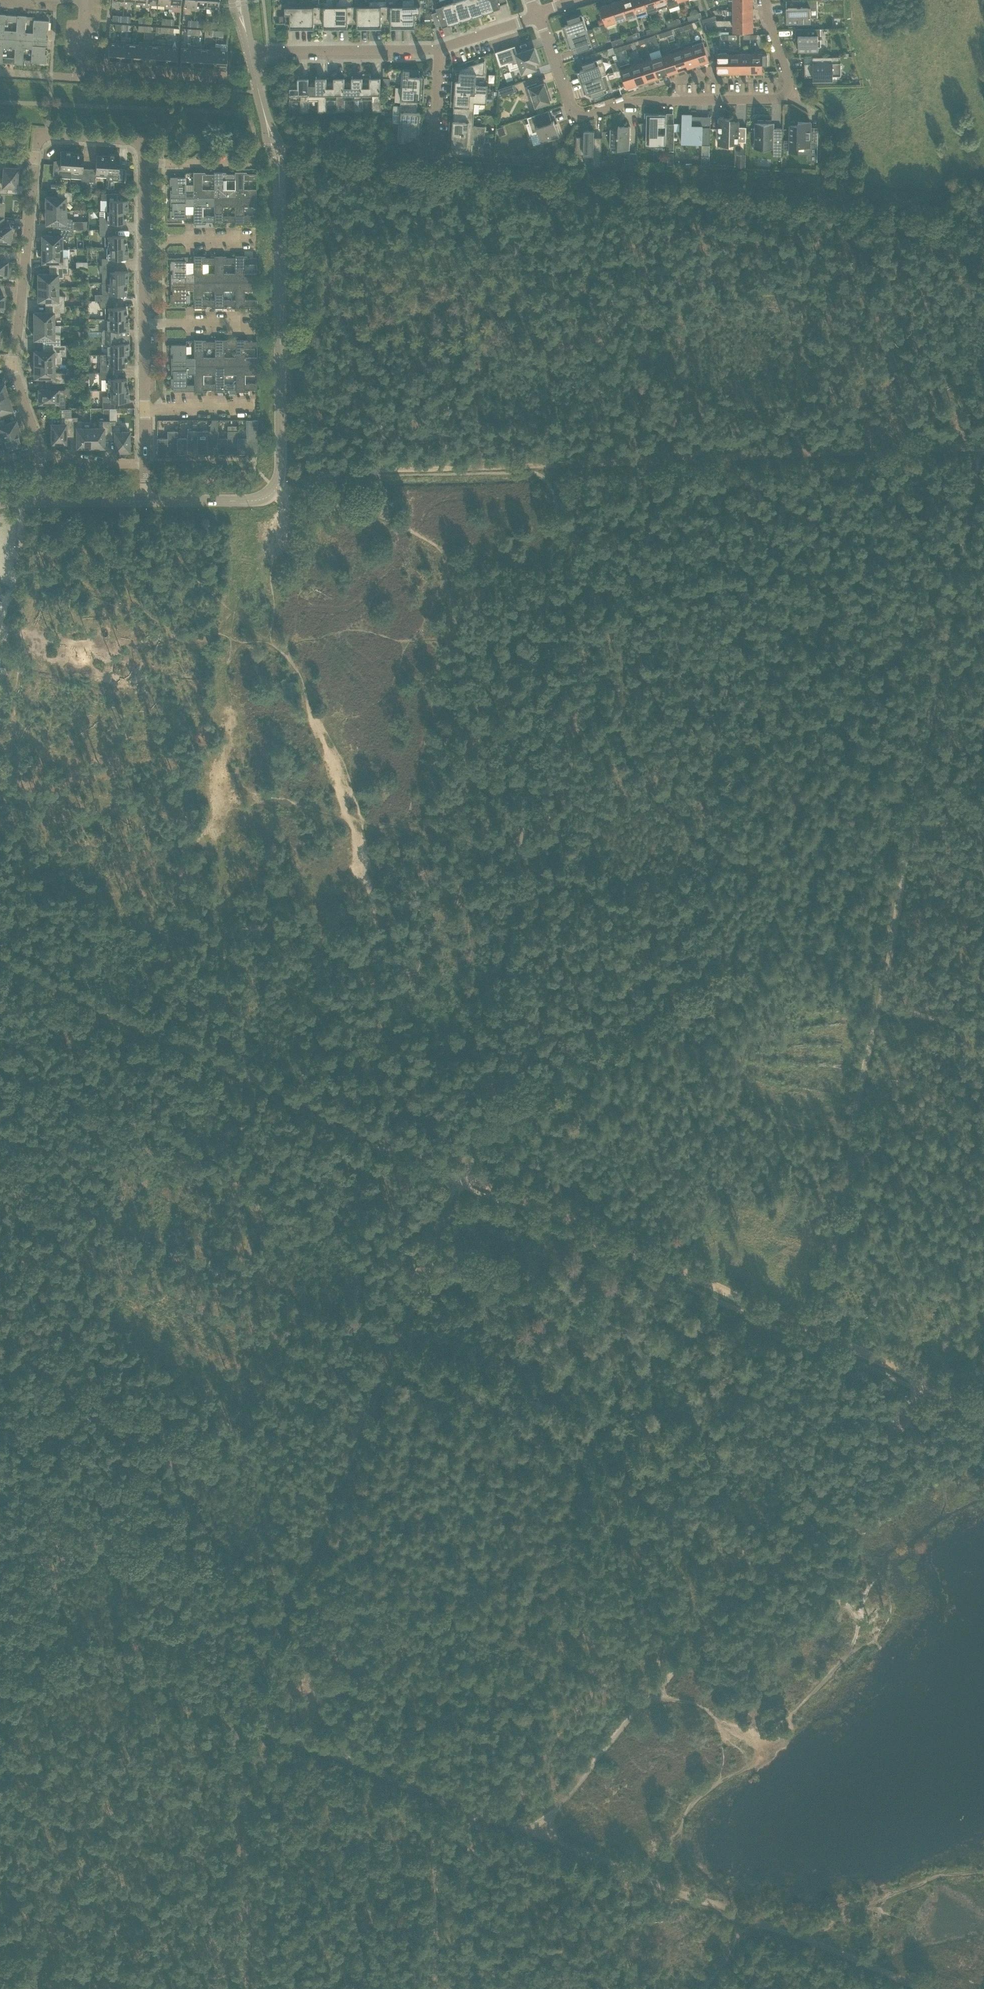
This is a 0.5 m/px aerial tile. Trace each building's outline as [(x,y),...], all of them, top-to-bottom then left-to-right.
[(168,8),(172,8),(172,5),(180,6),(181,0),(169,0),(168,8)] [(183,6),(191,6),(191,9),(195,10),(195,0),(184,0),(183,6)] [(195,10),(198,10),(199,7),(206,7),(207,0),(195,0),(195,10)] [(206,7),(214,8),(214,11),(218,11),(218,0),(207,0),(206,7)] [(434,2),(437,10),(442,26),(460,20),(453,0),(439,0),(440,0),(434,2)] [(460,20),(472,16),(466,0),(453,0),(460,20)] [(472,16),(483,13),(479,0),(466,0),(472,16)] [(483,13),(500,7),(498,0),(479,0),(483,13)] [(621,0),(620,0),(610,3),(616,20),(626,17),(621,0)] [(632,0),(621,0),(626,17),(636,13),(632,0)] [(643,0),(632,0),(636,13),(647,10),(643,0)] [(655,0),(643,0),(647,10),(657,7),(655,0)] [(752,0),(734,0),(734,9),(752,9),(752,0)] [(794,7),(786,7),(786,23),(810,22),(810,7),(817,7),(817,0),(799,0),(794,0),(794,7)] [(616,20),(610,3),(600,7),(605,24),(616,20)] [(410,26),(415,25),(415,23),(420,22),(420,5),(403,6),(403,28),(410,28),(410,26)] [(302,29),(302,6),(285,7),(285,15),(285,21),(285,24),(290,24),(290,27),(295,27),(295,30),(302,29)] [(319,23),(319,6),(302,6),(302,29),(309,29),(309,26),(314,26),(314,23),(319,23)] [(335,6),(319,6),(319,23),(324,23),(324,26),(329,26),(329,29),(336,29),(335,6)] [(352,6),(335,6),(336,29),(343,29),(343,26),(348,26),(348,23),(352,23),(352,6)] [(369,6),(352,6),(352,23),(357,23),(357,26),(362,26),(362,29),(369,29),(369,6)] [(386,6),(369,6),(369,29),(376,29),(376,26),(381,26),(381,23),(386,23),(386,6)] [(403,28),(403,6),(386,6),(386,23),(391,23),(391,26),(396,26),(396,29),(403,28)] [(752,9),(734,9),(734,20),(752,20),(752,9)] [(569,24),(565,25),(566,29),(563,30),(566,37),(587,30),(582,14),(567,18),(569,24)] [(4,30),(3,39),(24,40),(25,32),(26,15),(17,15),(5,15),(5,21),(16,22),(16,31),(4,30)] [(32,33),(25,32),(24,40),(47,42),(47,37),(46,37),(46,29),(48,29),(49,21),(33,19),(32,33)] [(752,20),(734,20),(734,31),(752,31),(752,20)] [(798,40),(795,40),(795,47),(798,47),(798,51),(818,51),(818,47),(820,46),(820,39),(818,39),(818,35),(820,35),(820,28),(803,28),(803,35),(798,35),(798,40)] [(592,46),(587,30),(566,37),(568,44),(571,43),(572,47),(576,46),(578,51),(592,46)] [(702,38),(691,41),(698,63),(709,59),(702,38)] [(14,57),(2,57),(2,63),(14,63),(14,64),(22,65),(22,64),(23,60),(24,48),(24,40),(3,39),(3,47),(15,48),(14,57)] [(24,40),(24,48),(31,49),(31,60),(30,62),(46,63),(46,54),(45,54),(45,46),(47,46),(47,42),(24,40)] [(117,40),(116,43),(109,42),(107,60),(119,60),(120,40),(117,40)] [(120,40),(119,60),(130,61),(132,44),(124,44),(125,41),(120,40)] [(691,41),(681,44),(681,45),(683,49),(682,49),(688,66),(698,63),(691,41)] [(132,44),(130,61),(142,62),(143,42),(139,42),(139,45),(132,44)] [(143,42),(142,62),(153,63),(154,46),(147,45),(147,42),(143,42)] [(154,46),(153,63),(165,64),(166,43),(162,43),(162,46),(154,46)] [(166,43),(165,64),(176,64),(177,47),(170,47),(170,44),(166,43)] [(180,47),(180,55),(179,64),(191,65),(192,45),(188,45),(188,48),(180,47)] [(196,45),(192,45),(191,65),(202,66),(203,49),(196,48),(196,45)] [(682,49),(683,49),(681,45),(671,48),(672,53),(678,70),(688,66),(682,49)] [(203,49),(202,66),(214,67),(215,47),(211,46),(211,49),(203,49)] [(500,65),(508,63),(512,61),(512,64),(519,62),(522,73),(536,68),(534,62),(539,61),(534,47),(517,53),(514,46),(496,52),(500,65)] [(215,47),(214,67),(225,67),(227,50),(219,50),(219,47),(215,47)] [(739,54),(740,54),(740,50),(728,50),(728,54),(729,54),(729,72),(740,71),(739,54)] [(672,53),(662,56),(667,73),(678,70),(672,53)] [(750,53),(740,54),(739,54),(740,71),(750,71),(750,53)] [(767,55),(761,55),(761,53),(750,53),(750,71),(762,71),(761,66),(767,66),(767,55)] [(729,54),(728,54),(717,54),(718,72),(729,72),(729,54)] [(662,56),(652,59),(657,76),(667,73),(662,56)] [(813,76),(813,79),(823,79),(823,76),(840,76),(840,62),(832,62),(832,56),(812,57),(812,63),(804,63),(805,76),(813,76)] [(581,75),(578,76),(580,83),(607,74),(601,58),(582,64),(584,69),(580,71),(581,75)] [(652,59),(641,63),(647,80),(657,76),(652,59)] [(476,73),(476,74),(484,74),(485,60),(459,69),(459,72),(476,73)] [(641,63),(631,66),(637,83),(647,80),(641,63)] [(631,66),(630,64),(620,67),(620,69),(621,70),(622,75),(623,76),(626,87),(637,83),(631,66)] [(422,81),(422,76),(419,76),(419,70),(402,69),(401,87),(424,88),(425,81),(422,81)] [(486,94),(487,85),(476,85),(476,74),(476,73),(459,72),(456,72),(455,85),(452,85),(451,93),(486,94)] [(607,74),(580,83),(583,89),(585,88),(587,93),(591,91),(593,97),(607,92),(606,87),(609,85),(606,75),(607,74)] [(352,77),(352,81),(344,81),(345,99),(354,99),(354,111),(363,111),(363,99),(362,81),(362,77),(352,77)] [(370,81),(362,81),(363,99),(372,99),(372,111),(381,111),(381,104),(380,86),(380,77),(373,77),(371,77),(370,77),(370,81)] [(298,81),(290,82),(290,100),(300,100),(300,111),(301,111),(308,111),(308,78),(301,78),(299,78),(298,78),(298,81)] [(316,81),(308,81),(309,100),(318,100),(318,111),(327,111),(327,100),(326,81),(326,78),(316,78),(316,81)] [(334,81),(326,81),(327,100),(336,100),(336,111),(345,111),(345,99),(344,81),(344,78),(334,78),(334,81)] [(536,83),(525,86),(530,102),(534,100),(536,106),(550,101),(550,99),(551,99),(549,93),(548,93),(544,82),(537,85),(536,83)] [(514,83),(498,89),(498,96),(517,90),(514,83)] [(401,87),(400,105),(417,106),(417,100),(421,100),(421,95),(424,95),(424,88),(401,87)] [(486,96),(486,94),(451,93),(451,100),(454,100),(454,113),(473,114),(474,103),(486,103),(486,100),(486,96)] [(417,106),(400,105),(399,123),(422,124),(423,117),(419,117),(420,112),(417,112),(417,106)] [(554,120),(552,120),(548,110),(527,117),(532,133),(538,131),(538,133),(538,134),(539,134),(541,142),(559,136),(558,133),(560,133),(557,123),(555,124),(554,120)] [(449,126),(449,133),(484,135),(485,129),(485,126),(473,125),(473,114),(454,113),(453,126),(449,126)] [(665,151),(673,151),(674,123),(666,123),(666,115),(646,114),(646,138),(645,138),(645,141),(646,141),(646,144),(666,145),(665,151)] [(701,164),(709,165),(710,116),(710,127),(702,126),(702,116),(682,116),(681,142),(702,142),(701,144),(709,145),(709,156),(701,156),(701,164)] [(718,118),(718,145),(729,145),(729,143),(738,143),(738,142),(746,142),(746,127),(738,126),(738,121),(735,121),(729,121),(730,118),(718,118)] [(773,143),(773,148),(773,156),(781,156),(782,128),(771,128),(771,120),(757,119),(757,127),(749,127),(749,128),(754,128),(754,143),(773,143)] [(790,125),(789,151),(797,151),(798,145),(809,146),(810,143),(818,144),(818,130),(810,129),(810,122),(798,121),(797,125),(790,125)] [(422,124),(399,123),(398,141),(415,142),(415,136),(418,136),(419,131),(422,131),(422,124)] [(503,125),(496,127),(499,136),(505,134),(503,125)] [(610,129),(610,146),(617,146),(617,149),(622,149),(629,149),(630,126),(623,126),(619,126),(618,126),(618,129),(610,129)] [(592,166),(601,167),(602,137),(601,137),(601,140),(594,140),(594,131),(584,131),(584,136),(576,136),(576,154),(593,154),(592,166)] [(449,133),(448,141),(452,141),(451,146),(451,154),(471,155),(472,143),(484,144),(484,141),(484,135),(449,133)] [(53,164),(52,176),(59,177),(70,178),(70,177),(72,153),(72,151),(61,151),(60,160),(60,164),(53,164)] [(629,152),(629,167),(637,168),(637,153),(629,152)] [(77,154),(72,153),(70,177),(81,178),(81,180),(84,186),(88,186),(88,181),(89,168),(82,168),(83,154),(78,154),(78,153),(77,153),(77,154)] [(108,156),(107,175),(117,175),(117,181),(124,181),(125,169),(118,168),(119,154),(107,154),(107,156),(108,156)] [(745,155),(736,154),(736,166),(745,166),(745,155)] [(89,168),(88,181),(95,181),(95,176),(106,177),(107,175),(108,156),(107,156),(103,155),(101,155),(96,155),(95,169),(89,168)] [(7,193),(8,186),(16,187),(17,168),(4,167),(3,180),(0,180),(0,193),(7,193)] [(185,190),(185,187),(185,177),(170,177),(170,178),(169,178),(169,185),(172,185),(172,193),(170,193),(170,198),(193,198),(193,171),(193,181),(193,190),(185,190)] [(194,171),(193,171),(193,198),(214,198),(214,189),(202,189),(202,180),(214,180),(214,171),(214,174),(202,174),(201,172),(194,172),(194,171)] [(214,171),(214,180),(214,189),(214,198),(235,197),(235,189),(223,189),(223,180),(235,179),(235,171),(234,171),(234,173),(222,173),(221,172),(214,172),(214,171)] [(244,179),(256,179),(256,173),(252,173),(243,173),(242,172),(235,172),(235,171),(235,179),(235,189),(235,197),(256,197),(256,189),(244,189),(244,179)] [(59,197),(46,197),(46,210),(65,210),(65,202),(72,201),(72,191),(59,190),(59,197)] [(100,211),(104,211),(125,211),(127,211),(127,199),(117,199),(117,197),(123,197),(123,193),(111,193),(106,193),(101,193),(101,200),(100,200),(100,211)] [(214,198),(214,206),(214,216),(214,224),(215,224),(215,223),(222,223),(223,221),(235,221),(235,224),(235,216),(223,216),(223,206),(235,206),(235,197),(214,198)] [(256,206),(256,197),(235,197),(235,206),(235,216),(235,224),(235,223),(242,223),(243,221),(256,221),(256,215),(244,215),(244,206),(256,206)] [(170,198),(170,203),(172,203),(172,210),(169,210),(169,217),(170,217),(170,219),(185,219),(185,209),(185,205),(193,205),(193,214),(193,224),(193,198),(170,198)] [(214,198),(193,198),(193,224),(194,224),(194,223),(201,223),(202,222),(214,222),(214,224),(214,216),(202,216),(202,206),(214,206),(214,198)] [(65,210),(46,210),(46,223),(59,223),(59,229),(72,229),(77,229),(77,225),(72,225),(72,218),(65,217),(65,210)] [(125,211),(104,211),(104,218),(99,218),(99,229),(112,229),(112,222),(125,222),(125,217),(126,217),(126,216),(125,216),(125,211)] [(9,241),(9,240),(12,240),(13,233),(10,233),(10,227),(0,227),(0,224),(3,224),(4,217),(0,217),(0,241),(9,241)] [(72,229),(59,229),(59,235),(42,235),(42,248),(61,248),(61,241),(68,239),(68,235),(72,235),(72,229)] [(112,229),(99,229),(99,236),(105,236),(105,247),(107,247),(125,246),(125,242),(126,242),(126,240),(125,240),(125,235),(112,235),(112,229)] [(107,247),(107,258),(101,258),(101,265),(114,265),(114,258),(128,258),(128,246),(125,246),(107,247)] [(68,248),(61,248),(42,248),(42,262),(55,262),(55,267),(68,267),(68,248)] [(186,274),(186,271),(186,261),(170,261),(170,262),(170,269),(172,269),(172,277),(170,277),(170,282),(194,282),(194,255),(193,255),(193,265),(193,274),(186,274)] [(194,255),(194,282),(215,282),(215,273),(209,273),(209,264),(215,264),(214,255),(214,258),(207,258),(202,258),(201,256),(194,256),(194,255)] [(235,264),(235,255),(235,257),(223,257),(222,256),(215,256),(215,255),(214,255),(215,264),(215,273),(215,282),(235,282),(235,273),(223,273),(223,264),(235,264)] [(236,255),(235,255),(235,264),(235,273),(235,282),(257,281),(257,273),(244,273),(244,263),(256,263),(256,257),(244,257),(243,256),(236,256),(236,255)] [(101,265),(99,265),(99,271),(102,271),(102,282),(126,282),(126,283),(128,283),(128,271),(114,271),(114,265),(101,265)] [(68,267),(55,267),(55,273),(38,274),(38,287),(57,287),(57,279),(64,278),(64,274),(68,274),(68,267)] [(257,290),(257,281),(235,282),(235,290),(236,300),(236,308),(236,307),(243,307),(244,305),(257,305),(257,299),(244,299),(244,290),(257,290)] [(102,282),(102,294),(99,294),(99,300),(112,300),(115,300),(115,294),(126,294),(126,289),(126,287),(126,283),(126,282),(102,282)] [(194,282),(170,282),(170,287),(172,287),(172,294),(170,294),(170,301),(170,303),(186,303),(186,293),(186,290),(194,290),(194,308),(194,282)] [(215,282),(194,282),(194,308),(194,307),(201,307),(202,306),(214,306),(214,308),(215,308),(215,300),(203,300),(203,290),(215,290),(215,282)] [(235,290),(235,282),(215,282),(215,290),(215,300),(215,308),(215,307),(222,307),(223,305),(235,305),(235,308),(236,308),(236,300),(224,300),(223,290),(235,290)] [(57,294),(57,287),(38,287),(38,300),(51,300),(51,306),(64,306),(64,295),(57,294)] [(112,307),(112,300),(99,300),(100,307),(105,307),(105,319),(107,319),(107,318),(126,318),(126,313),(127,313),(126,312),(126,307),(112,307)] [(64,306),(51,306),(51,312),(34,312),(34,325),(53,325),(53,317),(60,316),(60,312),(64,312),(64,306)] [(102,329),(101,329),(101,336),(119,336),(123,336),(123,330),(128,330),(128,318),(126,318),(107,318),(107,319),(107,329),(102,329)] [(53,325),(34,325),(34,338),(47,338),(47,344),(60,344),(60,334),(53,333),(53,325)] [(119,336),(101,336),(101,343),(102,343),(107,343),(107,354),(126,354),(128,354),(128,342),(128,343),(125,343),(123,343),(123,336),(119,336)] [(171,346),(170,346),(170,353),(172,353),(172,361),(171,361),(171,366),(194,366),(194,339),(194,340),(194,349),(194,358),(186,358),(186,345),(171,345),(171,346)] [(194,339),(194,366),(215,366),(215,357),(203,357),(203,348),(215,348),(215,339),(215,341),(202,342),(201,340),(194,340),(194,339)] [(236,348),(236,339),(235,339),(235,341),(223,341),(222,340),(215,340),(215,339),(215,348),(215,357),(215,366),(236,366),(236,357),(224,357),(224,348),(236,348)] [(236,339),(236,348),(236,357),(236,366),(257,365),(257,357),(245,357),(244,347),(257,347),(257,341),(244,341),(243,340),(236,340),(236,339)] [(34,350),(34,355),(32,355),(32,362),(34,362),(34,364),(54,363),(54,364),(60,364),(60,356),(66,356),(66,344),(60,344),(47,344),(47,350),(34,350)] [(107,354),(100,354),(100,365),(100,372),(112,372),(112,365),(126,365),(126,360),(127,360),(127,359),(126,359),(126,354),(107,354)] [(54,363),(34,364),(34,377),(52,377),(52,383),(65,383),(65,373),(54,371),(54,364),(54,363)] [(257,374),(257,365),(236,366),(236,374),(236,384),(236,392),(236,391),(243,391),(244,389),(257,389),(257,383),(245,384),(245,374),(257,374)] [(173,378),(170,378),(170,385),(171,385),(171,387),(173,387),(173,391),(180,391),(194,391),(194,385),(186,385),(186,374),(194,374),(194,366),(171,366),(171,371),(173,371),(173,374),(173,378)] [(215,374),(215,366),(194,366),(194,374),(194,385),(194,391),(194,392),(195,392),(195,391),(202,391),(203,390),(215,389),(215,392),(215,384),(203,384),(203,374),(215,374)] [(236,374),(236,366),(215,366),(215,374),(215,384),(215,392),(216,391),(223,391),(224,389),(236,389),(236,392),(236,384),(224,384),(224,374),(236,374)] [(112,378),(112,372),(100,372),(100,379),(102,379),(102,390),(107,390),(126,390),(126,389),(126,385),(127,385),(127,383),(126,383),(126,378),(112,378)] [(39,389),(39,393),(36,393),(37,400),(39,400),(39,402),(58,402),(58,395),(65,395),(65,392),(66,392),(67,390),(68,389),(68,386),(67,384),(66,383),(65,383),(52,383),(52,389),(39,389)] [(107,390),(107,396),(102,396),(102,408),(115,408),(115,401),(128,401),(128,389),(126,389),(126,390),(107,390)] [(0,399),(0,413),(12,409),(7,396),(0,399)] [(52,423),(52,430),(49,430),(49,435),(52,435),(52,443),(54,443),(54,445),(61,445),(61,442),(65,442),(65,429),(71,429),(71,416),(66,416),(61,416),(59,423),(52,423)] [(90,446),(90,427),(82,427),(81,420),(77,420),(77,416),(71,416),(71,429),(77,429),(77,447),(90,446)] [(1,419),(0,419),(0,435),(1,439),(20,433),(15,420),(3,424),(1,419)] [(98,427),(90,427),(90,446),(103,446),(103,433),(109,433),(109,420),(99,420),(98,427)] [(115,450),(129,450),(129,431),(121,431),(119,424),(116,424),(116,420),(109,420),(109,433),(115,433),(115,450)] [(210,430),(197,431),(197,437),(197,454),(217,453),(217,437),(217,420),(211,420),(211,422),(210,422),(210,430)] [(237,430),(227,430),(227,437),(217,437),(217,453),(237,453),(237,437),(237,430)] [(247,437),(237,437),(237,453),(257,453),(257,454),(257,430),(247,430),(247,437)] [(177,454),(177,438),(177,431),(167,431),(167,438),(157,438),(157,454),(177,454)] [(187,438),(177,438),(177,454),(197,454),(197,437),(197,431),(187,431),(187,438)] [(1,439),(4,446),(0,448),(0,456),(1,459),(3,459),(13,456),(11,449),(24,445),(20,433),(1,439)]
